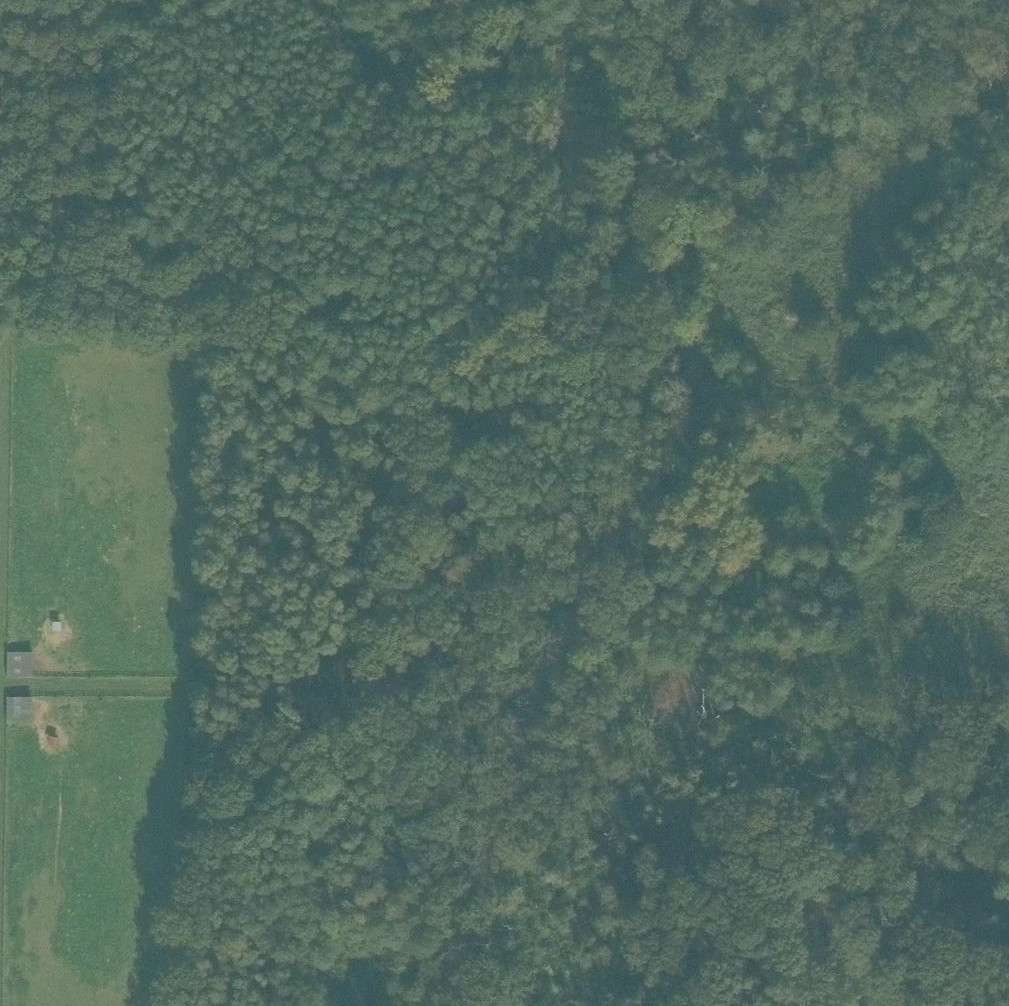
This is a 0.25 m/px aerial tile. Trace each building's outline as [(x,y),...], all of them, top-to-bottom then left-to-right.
[(35,677),(36,652),(10,651),(9,677),(35,677)] [(35,722),(36,697),(10,696),(9,721),(35,722)]
